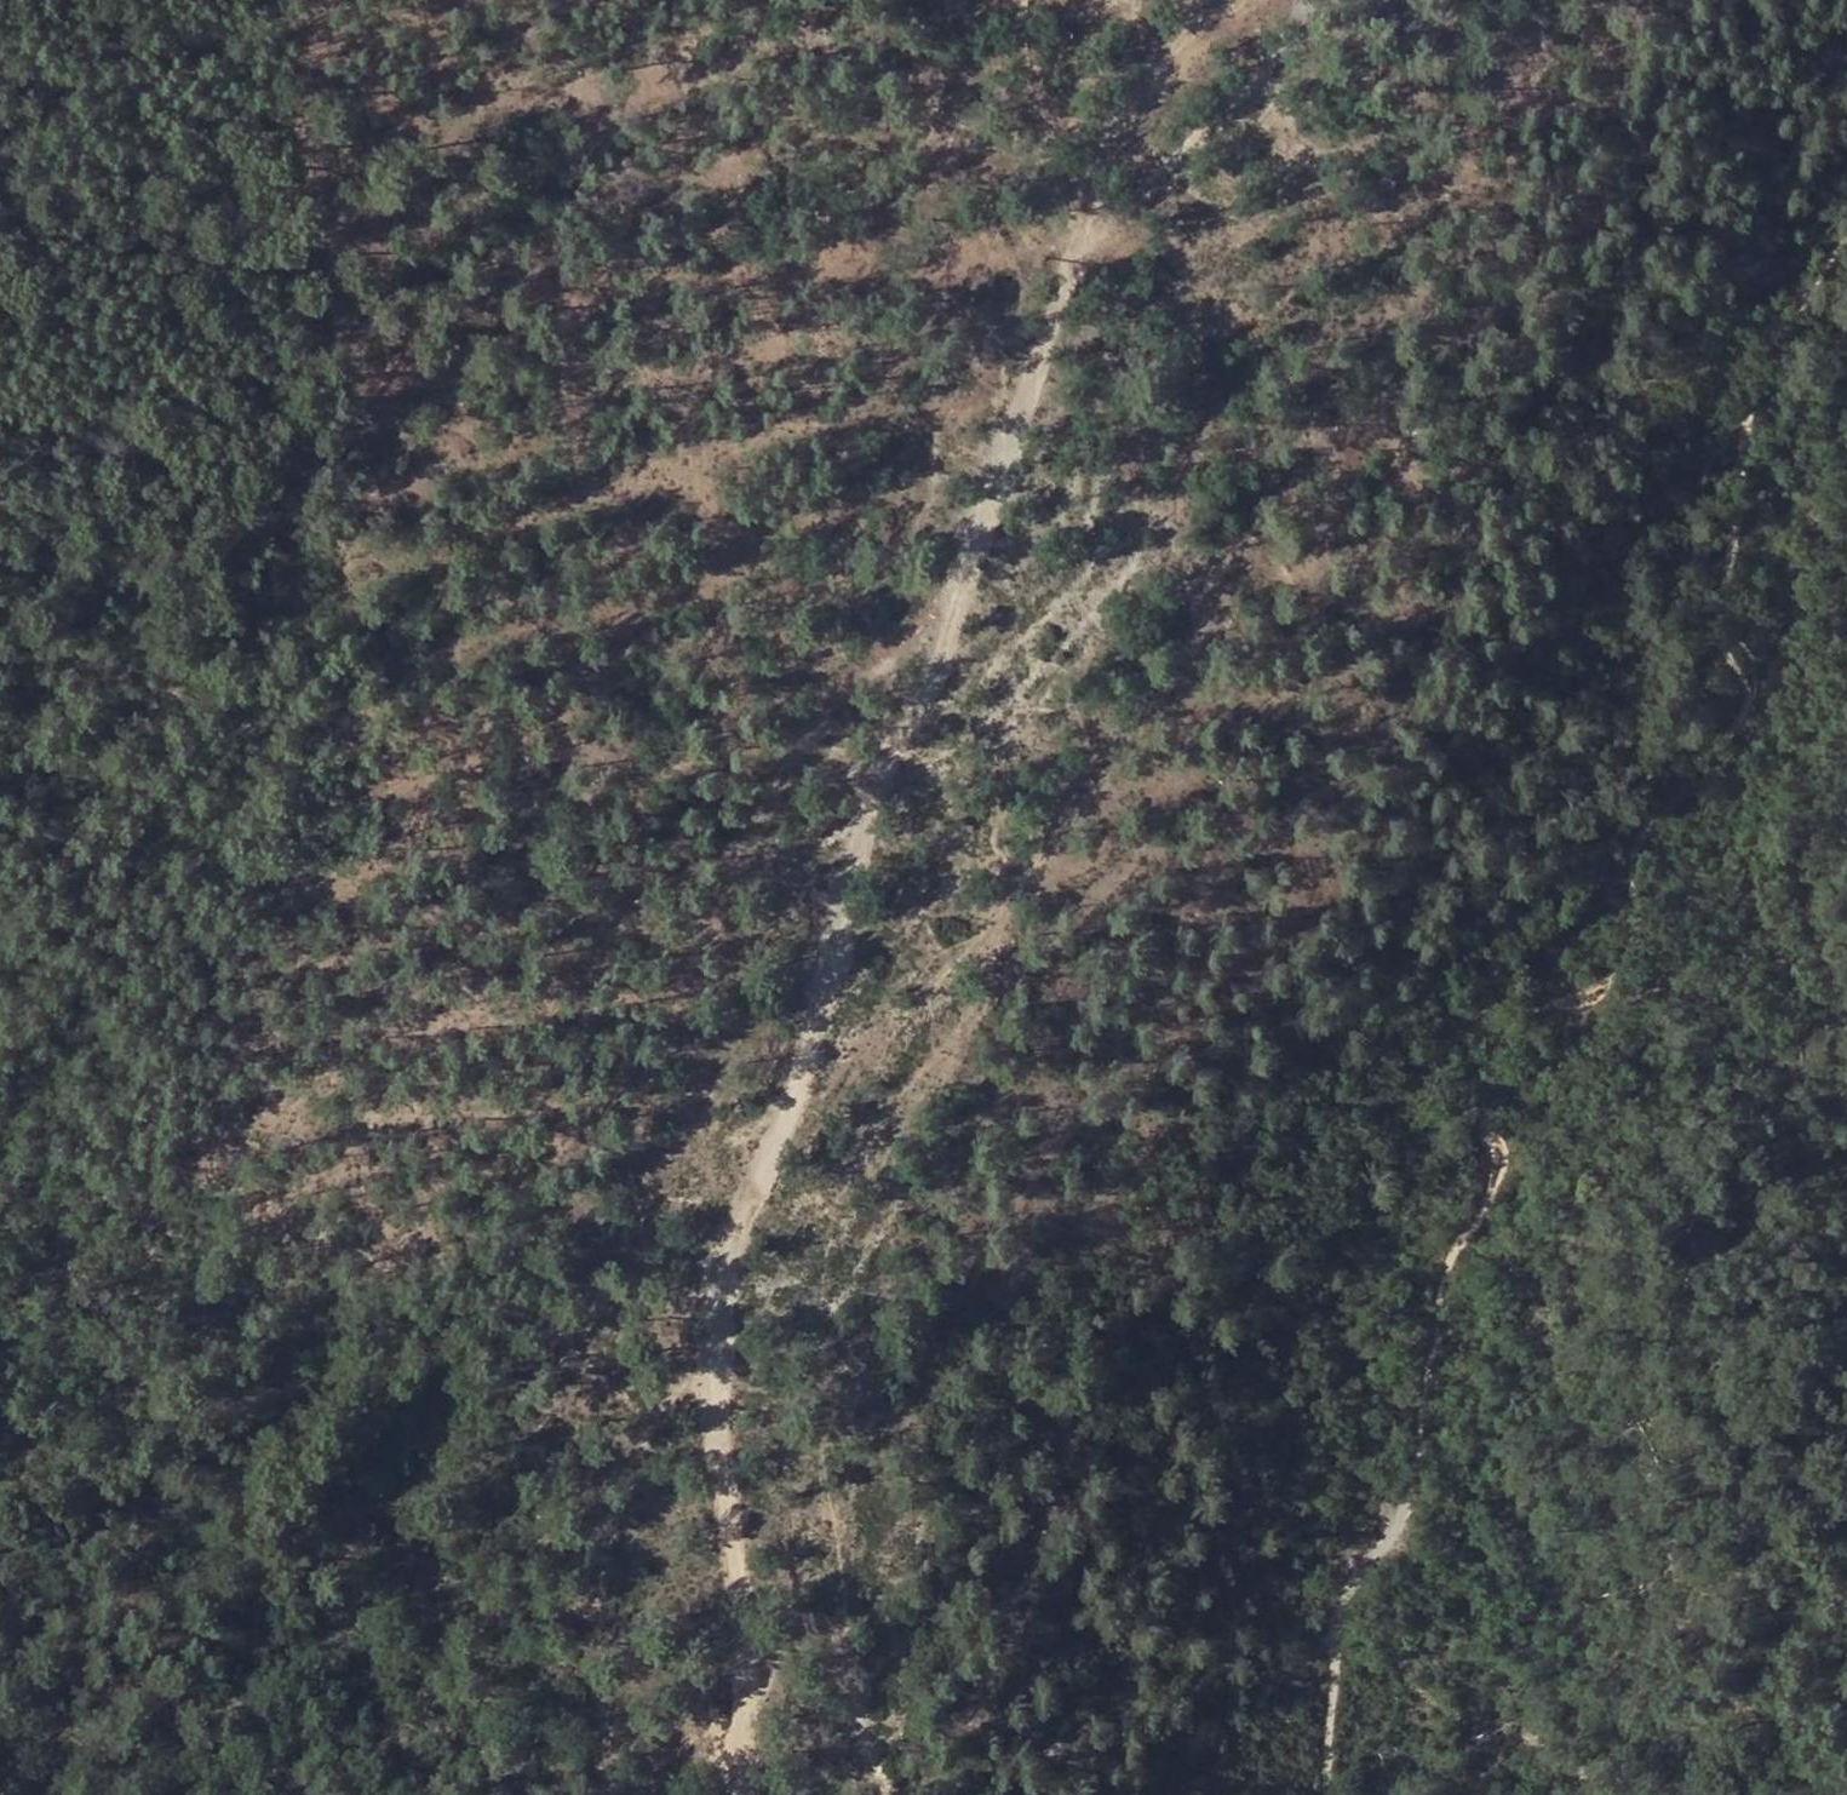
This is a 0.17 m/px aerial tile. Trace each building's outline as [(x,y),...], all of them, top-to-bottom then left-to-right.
[(576,845),(574,861),(589,863),(591,847),(576,845)]
